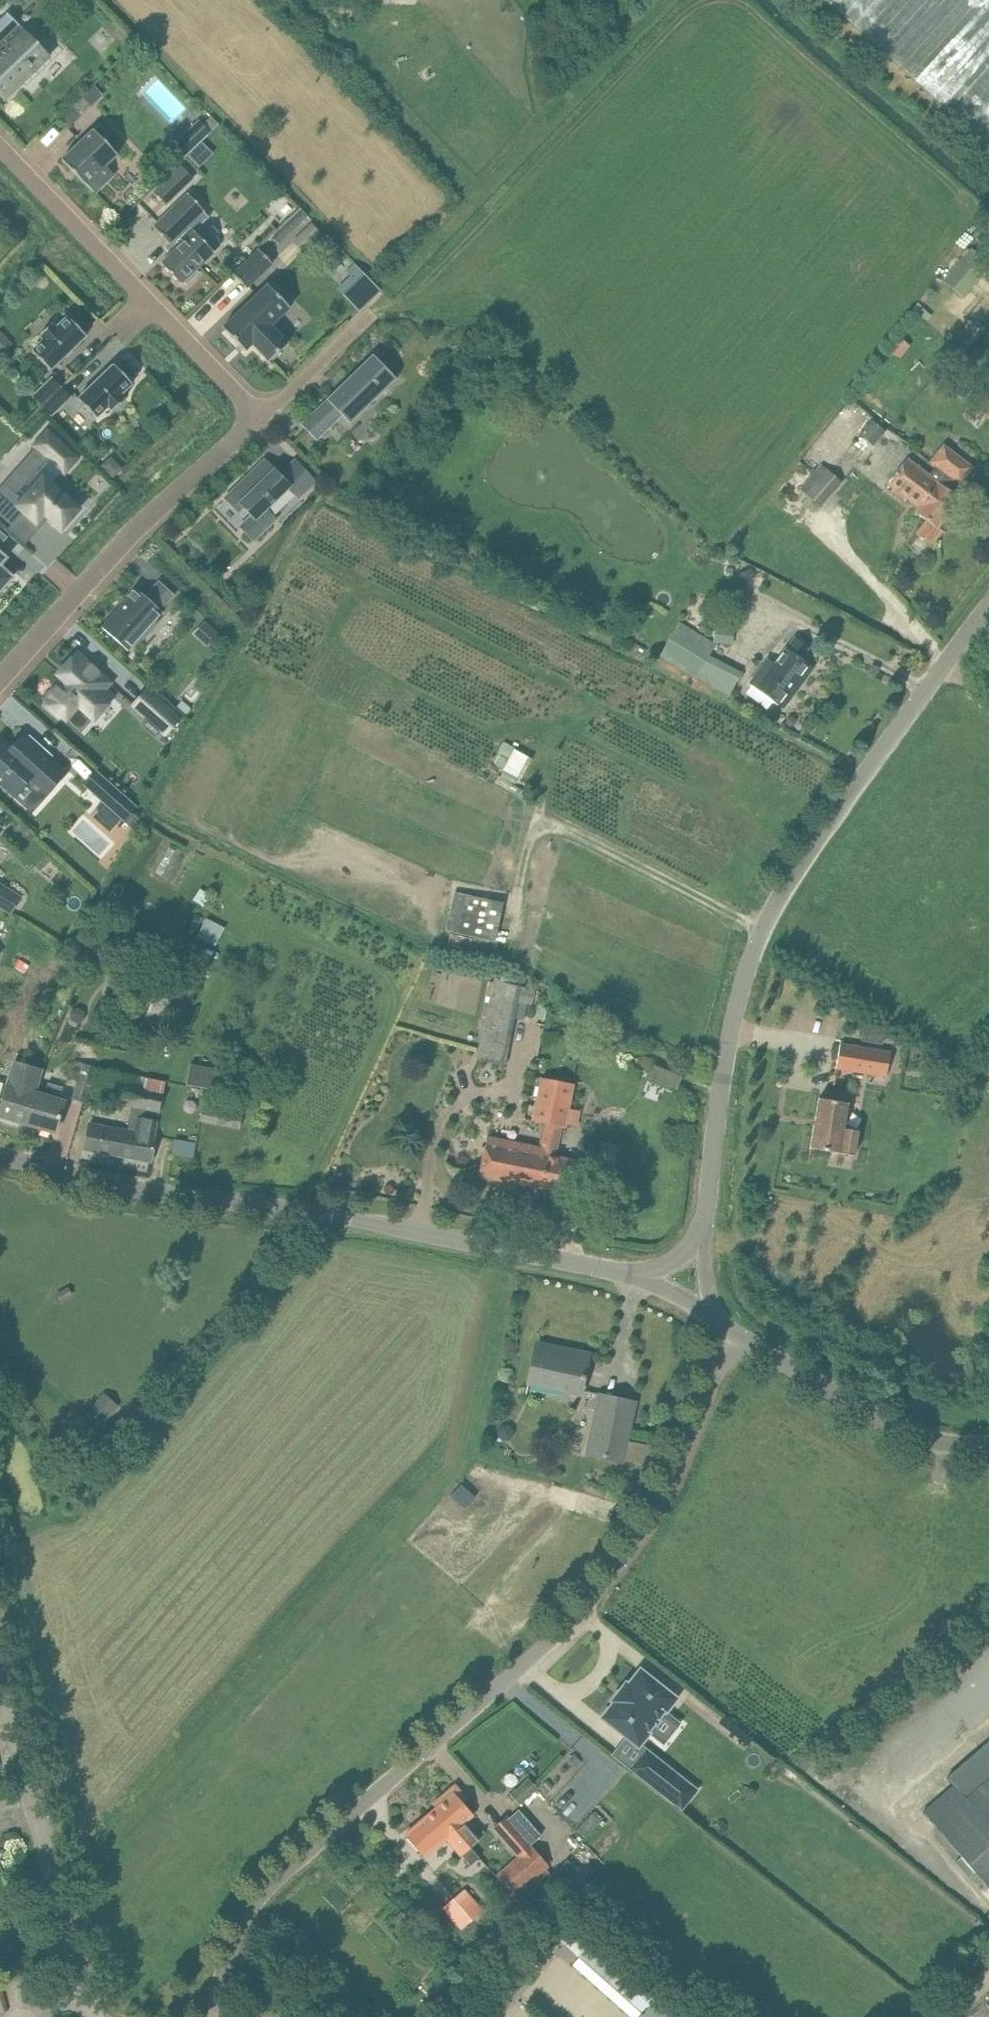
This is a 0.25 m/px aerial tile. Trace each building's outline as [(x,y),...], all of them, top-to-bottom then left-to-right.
[(988,147),(988,0),(826,0),(988,147)] [(50,56),(7,12),(0,19),(0,96),(4,100),(50,56)] [(211,133),(198,120),(184,133),(196,146),(211,133)] [(101,123),(62,160),(86,185),(87,184),(95,192),(114,174),(106,166),(118,154),(104,140),(110,133),(101,123)] [(175,249),(161,263),(181,284),(184,281),(186,284),(198,272),(196,269),(218,248),(198,227),(209,217),(203,211),(204,210),(188,193),(153,226),(175,249)] [(943,281),(963,299),(985,272),(975,264),(980,258),(967,248),(962,255),(963,255),(943,281)] [(233,273),(247,288),(273,263),(259,249),(233,273)] [(268,284),(223,327),(245,350),(252,343),(269,361),(288,343),(271,326),(290,307),(268,284)] [(32,351),(50,370),(86,335),(68,316),(56,328),(52,323),(39,335),(44,340),(32,351)] [(898,341),(891,351),(898,356),(900,358),(910,345),(900,338),(898,341)] [(373,354),(326,399),(330,403),(342,415),(350,423),(396,379),(373,354)] [(114,364),(78,399),(96,418),(108,406),(112,411),(125,399),(120,394),(132,383),(114,364)] [(33,396),(43,405),(61,387),(52,378),(33,396)] [(43,405),(52,415),(70,397),(61,387),(43,405)] [(310,415),(301,424),(317,440),(326,431),(310,415)] [(871,419),(859,434),(873,446),(886,431),(871,419)] [(0,487),(0,515),(11,525),(23,511),(37,523),(45,514),(49,517),(61,528),(79,509),(51,484),(63,471),(64,472),(74,461),(77,457),(47,431),(46,433),(35,445),(36,446),(48,458),(17,493),(4,482),(0,487)] [(942,530),(938,527),(960,498),(950,491),(957,481),(960,483),(972,467),(943,446),(931,462),(936,465),(945,472),(918,507),(915,511),(927,520),(916,534),(931,545),(942,530)] [(280,474),(266,458),(224,498),(238,512),(243,507),(251,516),(239,527),(253,541),(277,518),(267,508),(288,488),(298,498),(316,480),(296,459),(280,474)] [(929,475),(907,458),(888,484),(918,507),(945,472),(936,465),(929,475)] [(841,482),(820,464),(800,487),(821,506),(841,482)] [(12,577),(0,566),(0,591),(12,577)] [(161,610),(175,595),(158,580),(145,596),(136,588),(101,626),(128,650),(163,612),(161,610)] [(680,622),(660,655),(696,677),(698,678),(729,694),(741,672),(708,655),(713,642),(680,622)] [(768,658),(749,683),(778,705),(794,683),(798,686),(813,667),(800,658),(809,647),(794,635),(774,663),(768,658)] [(63,678),(45,699),(48,702),(46,704),(60,717),(62,714),(66,718),(78,704),(94,718),(108,703),(103,698),(108,692),(104,689),(110,682),(78,653),(65,667),(59,674),(63,678)] [(133,705),(166,734),(180,718),(147,689),(133,705)] [(9,791),(8,792),(9,793),(10,792),(14,796),(26,783),(43,798),(53,787),(54,788),(55,787),(54,786),(67,771),(68,772),(69,771),(53,756),(52,755),(51,756),(29,736),(30,735),(29,734),(29,735),(24,731),(23,732),(24,733),(12,747),(6,742),(0,749),(0,783),(9,791)] [(518,778),(531,756),(517,748),(504,770),(518,778)] [(105,778),(92,793),(104,804),(121,819),(125,822),(138,807),(105,778)] [(11,912),(20,898),(0,886),(0,905),(11,912)] [(503,902),(453,891),(445,930),(495,941),(503,902)] [(208,913),(197,937),(215,945),(221,933),(213,930),(218,918),(208,913)] [(486,1017),(477,1059),(506,1065),(515,1017),(518,1002),(531,1005),(534,988),(498,981),(493,980),(489,1002),(486,1017)] [(882,1044),(884,1030),(864,1026),(862,1040),(882,1044)] [(890,1052),(840,1043),(836,1068),(886,1076),(890,1052)] [(72,1097),(87,1102),(88,1097),(96,1068),(75,1060),(69,1077),(77,1080),(72,1097)] [(8,1085),(7,1084),(0,1107),(0,1116),(27,1123),(35,1093),(34,1092),(41,1069),(14,1062),(8,1085)] [(218,1089),(222,1068),(190,1063),(187,1085),(218,1089)] [(115,1128),(89,1123),(84,1149),(119,1156),(120,1152),(119,1151),(121,1139),(133,1141),(135,1132),(134,1132),(138,1108),(146,1110),(152,1078),(145,1077),(144,1075),(125,1072),(118,1105),(131,1107),(128,1120),(117,1118),(115,1128)] [(564,1127),(573,1084),(541,1077),(533,1120),(545,1123),(540,1147),(540,1148),(549,1150),(542,1188),(573,1195),(580,1161),(555,1156),(561,1126),(564,1127)] [(121,1139),(119,1151),(120,1152),(119,1156),(150,1162),(154,1142),(155,1136),(158,1121),(154,1120),(156,1112),(160,1112),(163,1093),(165,1080),(152,1078),(146,1110),(138,1108),(134,1132),(135,1132),(133,1141),(121,1139)] [(44,1095),(35,1093),(27,1123),(55,1132),(64,1101),(59,1099),(62,1087),(47,1083),(44,1095)] [(810,1148),(840,1152),(854,1155),(858,1130),(844,1128),(848,1102),(818,1097),(810,1148)] [(244,1107),(204,1100),(200,1120),(240,1127),(244,1107)] [(479,1176),(542,1188),(549,1150),(540,1148),(540,1147),(487,1136),(479,1176)] [(174,1152),(195,1156),(198,1141),(177,1137),(174,1152)] [(571,1358),(535,1350),(528,1380),(581,1391),(588,1354),(573,1351),(571,1358)] [(590,1392),(587,1408),(597,1410),(588,1453),(621,1461),(621,1460),(650,1466),(654,1446),(625,1440),(634,1402),(590,1392)] [(638,1745),(662,1714),(664,1716),(667,1713),(665,1712),(675,1698),(640,1670),(628,1685),(626,1683),(612,1700),(614,1702),(602,1717),(638,1745)] [(922,1812),(936,1827),(961,1856),(956,1860),(969,1876),(974,1871),(988,1888),(988,1741),(945,1779),(952,1787),(922,1812)] [(646,1750),(631,1768),(672,1801),(686,1782),(646,1750)] [(529,1778),(511,1795),(520,1805),(538,1788),(529,1778)] [(442,1803),(436,1808),(470,1848),(479,1840),(463,1822),(473,1814),(462,1801),(467,1798),(455,1784),(438,1799),(442,1803)] [(427,1816),(405,1835),(418,1850),(423,1856),(445,1837),(461,1855),(470,1866),(479,1859),(470,1848),(436,1808),(427,1816)] [(505,1815),(491,1827),(515,1854),(517,1856),(496,1875),(514,1895),(548,1864),(533,1848),(530,1845),(527,1841),(508,1819),(505,1815)] [(465,1888),(441,1908),(459,1928),(460,1929),(462,1928),(483,1909),(465,1888)] [(579,1954),(639,2008),(643,2011),(638,2016),(683,2016),(659,1995),(664,1990),(598,1932),(579,1954)]
